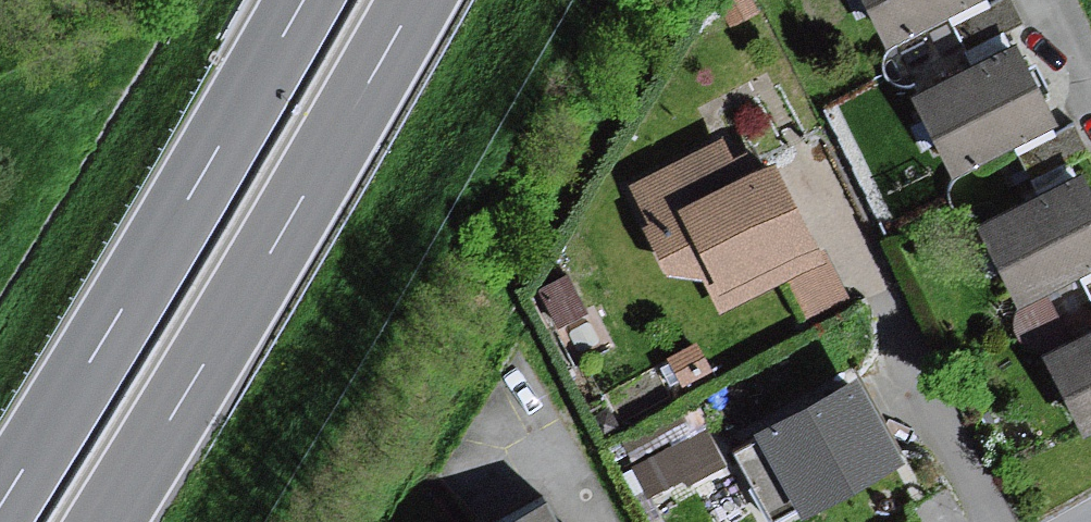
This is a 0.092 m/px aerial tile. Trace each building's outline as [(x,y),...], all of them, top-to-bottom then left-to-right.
[(971,0),(861,0),(888,47),(971,0)] [(949,174),(1046,119),(1001,40),(903,95),(949,174)] [(719,316),(823,261),(771,163),(742,178),(721,140),(630,188),(674,271),(698,275),(719,316)] [(1090,267),(1090,209),(1071,174),(973,229),(1018,308),(1090,267)] [(1090,432),(1090,327),(1033,360),(1079,439),(1090,432)] [(847,376),(715,450),(756,521),(794,521),(897,464),(847,376)] [(543,506),(514,521),(552,521),(543,506)]
